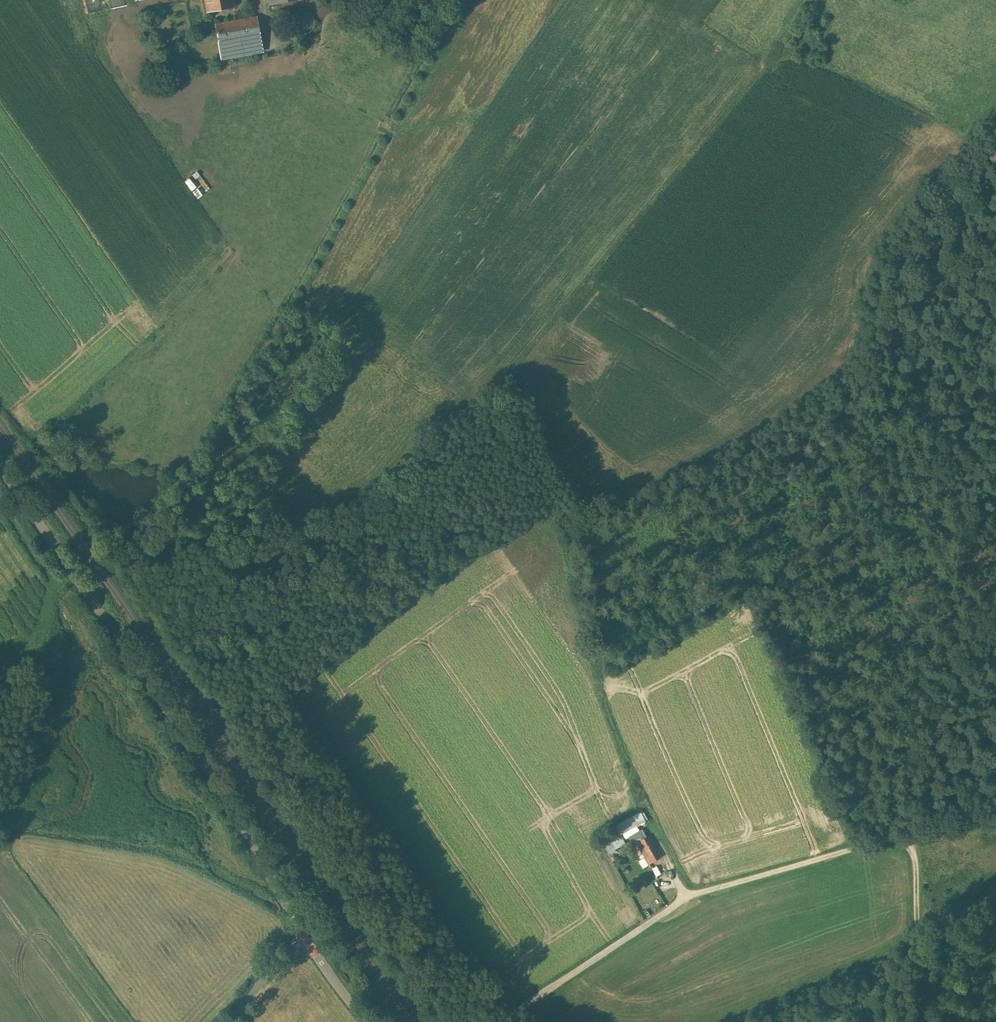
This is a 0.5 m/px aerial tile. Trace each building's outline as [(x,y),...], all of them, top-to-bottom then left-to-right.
[(207,11),(234,6),(233,0),(205,0),(207,11)] [(305,9),(303,9),(300,10),(298,10),(297,11),(296,12),(295,13),(293,15),(292,17),(292,18),(292,20),(292,23),(292,25),(293,26),(294,28),(295,30),(296,31),(298,32),(300,33),(302,34),(304,34),(305,33),(307,33),(308,32),(310,31),(311,31),(312,30),(313,28),(314,26),(314,25),(314,24),(315,22),(314,19),(314,18),(314,17),(313,15),(311,13),(310,11),(308,10),(306,10),(305,9)] [(256,16),(215,24),(217,34),(220,50),(261,42),(256,16)] [(648,829),(645,822),(632,829),(636,835),(648,829)] [(659,853),(648,836),(640,841),(648,854),(651,854),(653,857),(659,853)]
